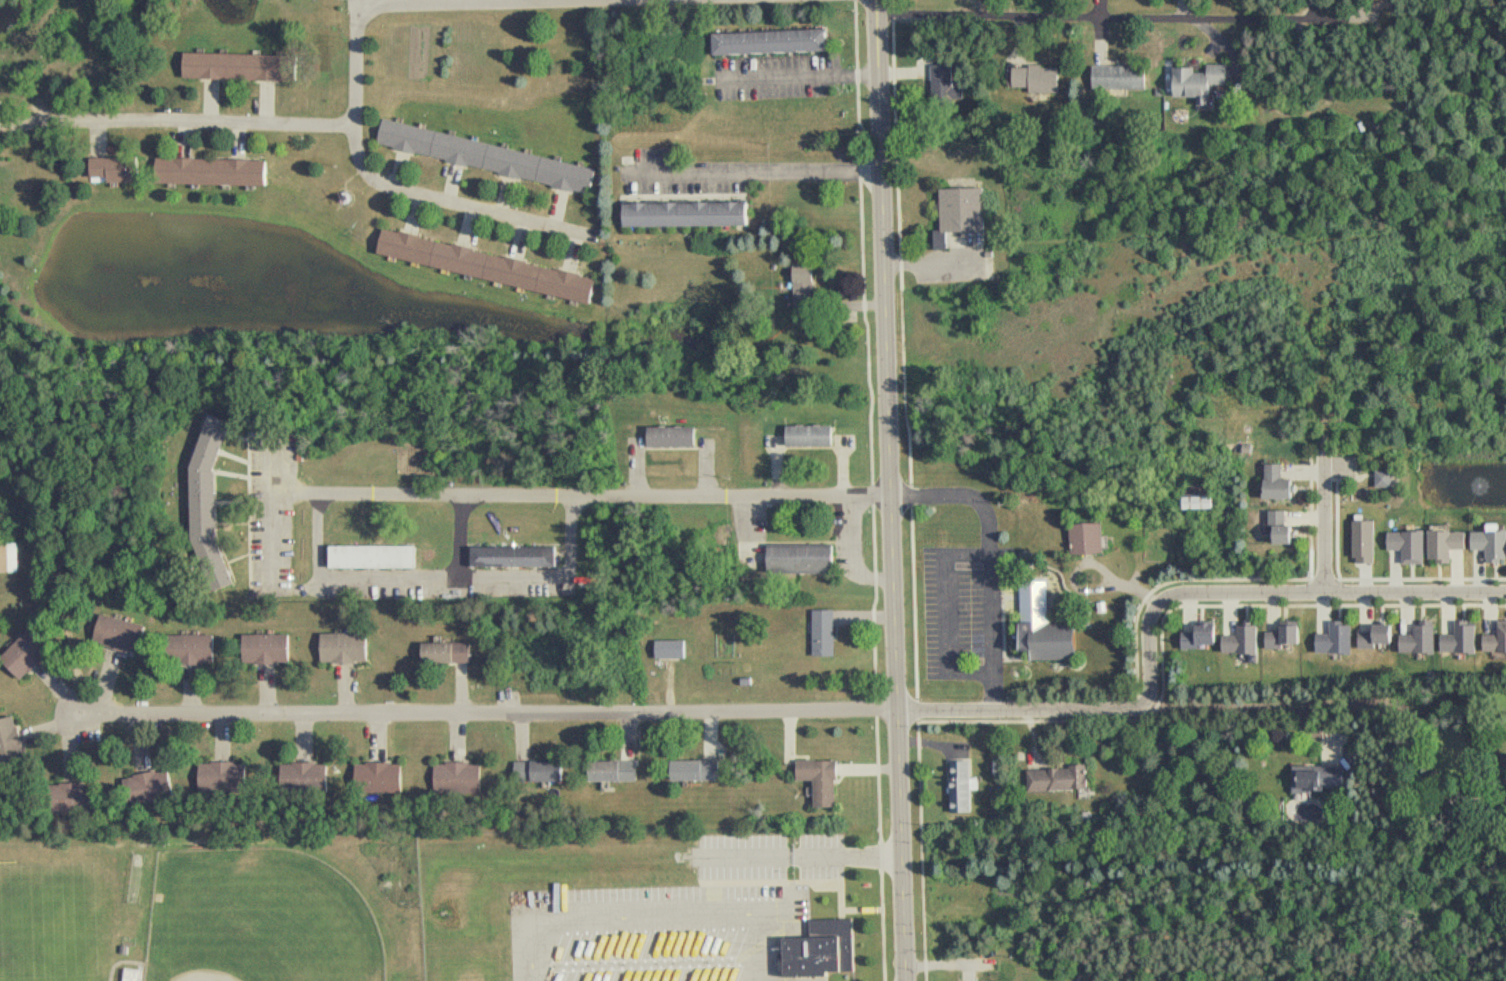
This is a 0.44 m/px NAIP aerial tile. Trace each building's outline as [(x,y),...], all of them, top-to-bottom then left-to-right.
[(712,33),(712,54),(825,52),(824,30),(712,33)] [(193,51),(286,51),(286,81),(193,80),(193,51)] [(1213,59),(1212,72),(1179,72),(1178,94),(1214,95),(1215,82),(1233,83),(1234,60),(1213,59)] [(1100,62),(1099,88),(1151,88),(1151,63),(1100,62)] [(931,65),(931,111),(953,111),(953,99),(962,99),(962,86),(952,86),(951,65),(931,65)] [(1064,93),(1063,66),(1016,66),(1016,93),(1064,93)] [(591,191),(596,165),(380,124),(375,150),(591,191)] [(100,181),(101,157),(137,158),(137,182),(100,181)] [(273,185),(274,161),(164,157),(163,182),(273,185)] [(948,230),(947,187),(987,186),(988,229),(948,230)] [(622,203),(622,226),(747,226),(747,203),(622,203)] [(590,303),(595,277),(381,230),(375,257),(590,303)] [(793,325),(814,325),(814,266),(793,266),(793,325)] [(215,417),(238,425),(223,470),(226,539),(242,581),(217,593),(199,545),(197,463),(215,417)] [(792,426),(793,447),(838,446),(838,425),(792,426)] [(701,428),(702,449),(655,449),(655,427),(701,428)] [(1285,462),(1268,461),(1266,497),(1296,498),(1296,478),(1285,478),(1285,462)] [(1391,471),(1375,471),(1375,487),(1391,487),(1391,471)] [(1182,510),(1211,510),(1211,483),(1182,483),(1182,510)] [(1296,546),(1297,525),(1290,525),(1291,506),(1273,505),(1272,531),(1279,531),(1278,546),(1296,546)] [(1380,562),(1379,516),(1359,516),(1359,562),(1380,562)] [(1108,553),(1107,521),(1077,522),(1078,554),(1108,553)] [(1393,526),(1427,525),(1428,568),(1407,568),(1407,548),(1393,548),(1393,526)] [(1470,526),(1432,527),(1433,561),(1453,561),(1452,549),(1470,548),(1470,526)] [(1477,549),(1493,550),(1492,564),(1505,564),(1505,530),(1477,530),(1477,549)] [(480,542),(480,565),(558,566),(559,542),(480,542)] [(839,544),(775,543),(774,572),(838,573),(839,544)] [(17,545),(0,545),(0,574),(17,574),(17,545)] [(336,546),(336,568),(422,571),(423,549),(336,546)] [(1052,580),(1026,580),(1025,647),(1038,648),(1037,660),(1082,661),(1083,624),(1051,623),(1052,580)] [(839,608),(820,609),(820,654),(840,654),(839,608)] [(107,612),(98,644),(144,657),(153,625),(107,612)] [(1321,632),(1321,654),(1354,654),(1354,618),(1335,617),(1335,632),(1321,632)] [(1480,617),(1480,657),(1447,657),(1447,635),(1457,635),(1457,617),(1480,617)] [(1221,618),(1199,618),(1199,629),(1187,629),(1187,648),(1220,649),(1221,618)] [(1270,630),(1284,630),(1285,618),(1303,618),(1303,646),(1270,646),(1270,630)] [(1500,618),(1505,618),(1505,656),(1489,657),(1488,634),(1501,634),(1500,618)] [(1417,633),(1417,619),(1442,619),(1441,650),(1405,650),(1405,633),(1417,633)] [(1378,629),(1378,620),(1395,620),(1396,646),(1365,647),(1364,629),(1378,629)] [(1262,621),(1261,655),(1228,654),(1228,634),(1244,634),(1245,621),(1262,621)] [(9,657),(29,677),(59,652),(42,625),(9,657)] [(249,632),(248,664),(295,665),(296,633),(249,632)] [(328,632),(328,662),(373,662),(373,632),(328,632)] [(222,664),(222,635),(178,635),(177,663),(222,664)] [(692,637),(661,638),(662,657),(693,656),(692,637)] [(477,641),(429,641),(429,663),(477,662),(477,641)] [(6,775),(39,765),(22,716),(0,723),(0,754),(6,775)] [(1499,755),(1495,808),(1505,809),(1505,755),(1499,755)] [(845,757),(803,758),(804,780),(821,780),(823,812),(847,812),(845,757)] [(973,757),(974,816),(956,816),(955,758),(973,757)] [(643,780),(643,759),(595,760),(595,781),(643,780)] [(678,759),(726,759),(726,780),(678,780),(678,759)] [(1033,768),(1033,793),(1092,794),(1093,761),(1074,760),(1074,768),(1033,768)] [(569,781),(569,762),(523,761),(523,780),(569,781)] [(1347,764),(1297,762),(1295,792),(1346,794),(1347,764)] [(249,763),(248,794),(206,793),(207,763),(249,763)] [(333,763),(333,790),(290,791),(290,764),(333,763)] [(408,764),(363,763),(363,796),(408,797),(408,764)] [(488,793),(444,795),(443,765),(487,763),(488,793)] [(122,783),(137,814),(180,802),(175,772),(122,783)] [(46,785),(95,786),(98,819),(45,821),(46,785)] [(860,915),(862,976),(790,978),(789,934),(817,933),(816,917),(860,915)] [(140,980),(140,970),(124,970),(124,980),(140,980)]
